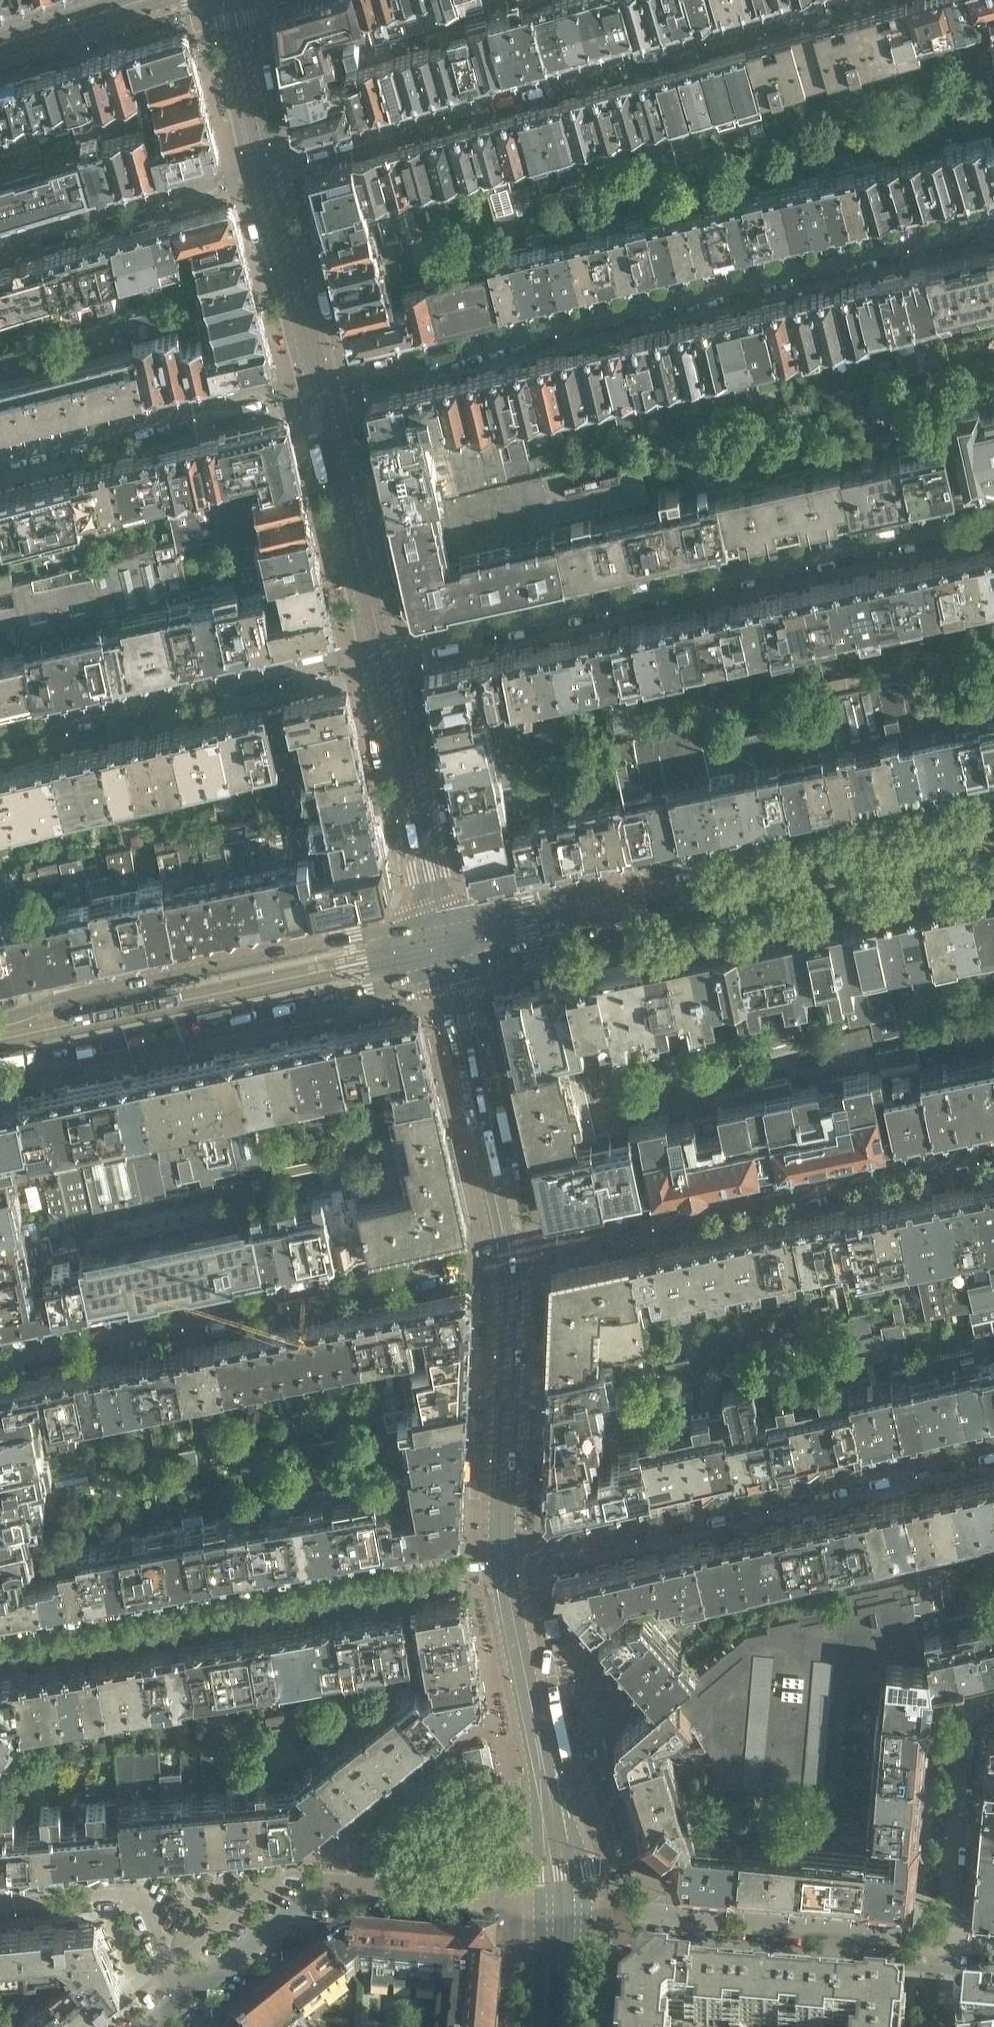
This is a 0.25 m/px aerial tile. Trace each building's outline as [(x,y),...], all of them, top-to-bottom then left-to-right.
[(281,67),(338,50),(338,51),(352,48),(350,43),(349,44),(345,30),(356,27),(360,39),(369,36),(358,0),(282,0),(273,3),(278,47),(281,67)] [(390,39),(384,19),(381,8),(379,0),(360,0),(365,16),(366,17),(370,31),(368,31),(372,43),(390,107),(408,102),(395,56),(390,39)] [(399,0),(379,0),(381,8),(393,4),(395,9),(401,7),(399,0)] [(442,17),(463,10),(460,0),(437,0),(442,17)] [(484,0),(460,0),(463,10),(475,7),(485,4),(484,0)] [(512,13),(498,17),(493,0),(484,0),(485,4),(505,74),(527,68),(512,13)] [(532,0),(508,0),(512,13),(527,68),(549,61),(532,0)] [(556,0),(532,0),(549,61),(572,55),(556,0)] [(572,55),(635,37),(624,0),(556,0),(572,55)] [(645,0),(624,0),(635,37),(654,32),(645,0)] [(666,0),(645,0),(654,32),(674,27),(666,0)] [(688,0),(666,0),(674,27),(694,21),(688,0)] [(709,0),(688,0),(694,21),(714,15),(709,0)] [(752,0),(709,0),(714,15),(753,4),(752,0)] [(926,0),(915,0),(907,2),(918,43),(928,40),(931,50),(940,48),(926,0)] [(946,0),(926,0),(940,48),(943,57),(961,52),(946,0)] [(974,9),(988,5),(993,4),(993,0),(947,0),(959,41),(972,37),(972,40),(982,38),(979,29),(974,9)] [(918,43),(907,2),(889,8),(903,57),(921,52),(918,43)] [(505,74),(485,4),(475,7),(480,23),(468,27),(483,80),(505,74)] [(903,57),(889,8),(861,15),(875,65),(903,57)] [(408,34),(404,20),(402,14),(384,19),(390,39),(408,34)] [(425,28),(422,15),(404,20),(408,34),(425,28)] [(875,65),(861,15),(791,36),(806,85),(875,65)] [(993,24),(979,29),(982,38),(984,48),(993,45),(993,24)] [(483,80),(468,27),(447,33),(449,40),(462,86),(483,80)] [(144,122),(207,104),(189,34),(182,29),(82,61),(82,62),(101,122),(107,143),(120,183),(158,172),(150,145),(144,122)] [(806,85),(791,36),(747,48),(760,96),(761,98),(806,85)] [(462,86),(449,40),(432,46),(445,91),(462,86)] [(390,107),(372,43),(352,48),(354,55),(372,112),(390,107)] [(445,91),(432,46),(421,49),(419,43),(411,45),(426,97),(445,91)] [(426,97),(411,45),(406,46),(408,53),(395,56),(408,102),(426,97)] [(760,96),(747,48),(723,55),(737,103),(760,96)] [(337,62),(332,54),(281,70),(282,71),(284,70),(288,87),(285,88),(286,89),(338,73),(337,62)] [(363,115),(372,112),(354,55),(345,57),(351,78),(341,82),(344,92),(351,118),(355,117),(355,116),(363,114),(363,115)] [(746,137),(723,55),(700,62),(714,110),(728,157),(735,155),(742,153),(737,139),(746,137)] [(978,69),(975,56),(967,58),(970,71),(978,69)] [(101,122),(82,62),(56,70),(74,130),(101,122)] [(728,157),(714,110),(700,62),(654,75),(681,170),(697,165),(714,161),(728,157)] [(984,67),(989,84),(993,82),(993,64),(984,67)] [(984,67),(978,69),(970,71),(966,72),(955,75),(960,92),(989,84),(984,67)] [(56,70),(0,88),(0,92),(10,126),(19,124),(17,117),(27,115),(35,142),(74,130),(56,70)] [(344,92),(341,82),(338,73),(286,89),(289,105),(291,105),(292,108),(344,92)] [(681,170),(654,75),(630,81),(645,129),(659,176),(681,170)] [(645,129),(630,81),(607,88),(621,136),(645,129)] [(621,136),(607,88),(585,94),(598,143),(621,136)] [(0,92),(0,126),(1,129),(10,126),(0,92)] [(344,92),(292,108),(291,108),(290,108),(291,112),(294,128),(295,128),(296,126),(301,130),(300,131),(302,132),(351,118),(344,92)] [(598,143),(585,94),(561,101),(575,149),(598,143)] [(575,149),(561,101),(538,107),(552,156),(575,149)] [(213,127),(207,104),(144,122),(150,145),(213,127)] [(552,156),(538,107),(515,114),(529,161),(529,162),(552,156)] [(529,161),(515,114),(492,120),(506,168),(529,161)] [(506,168),(492,120),(490,121),(472,126),(469,127),(482,174),(506,168)] [(219,150),(213,127),(150,145),(158,172),(215,157),(216,156),(217,155),(218,154),(218,152),(219,151),(219,150)] [(482,174),(469,127),(446,133),(459,181),(482,174)] [(832,141),(828,128),(810,133),(814,147),(832,141)] [(459,181),(446,133),(423,140),(436,188),(459,181)] [(774,144),(771,135),(748,142),(750,150),(753,149),(774,144)] [(120,183),(107,143),(101,145),(98,136),(84,140),(86,149),(81,151),(93,191),(120,183)] [(988,146),(986,139),(964,145),(978,193),(993,189),(993,171),(988,146)] [(450,236),(436,188),(423,140),(398,147),(425,242),(450,236)] [(91,192),(77,145),(42,156),(38,141),(0,153),(0,154),(4,167),(0,169),(0,219),(91,192)] [(978,193),(964,145),(944,150),(957,197),(978,193)] [(425,242),(398,147),(375,153),(390,206),(402,249),(419,244),(425,242)] [(756,159),(753,149),(750,150),(742,153),(735,155),(737,164),(756,159)] [(957,197),(944,150),(921,155),(935,203),(957,197)] [(390,206),(375,153),(352,159),(365,206),(367,212),(390,206)] [(935,203),(921,155),(899,161),(913,208),(935,203)] [(324,239),(329,257),(374,244),(385,241),(379,219),(369,222),(368,217),(367,212),(365,206),(352,159),(334,165),(306,172),(306,173),(311,193),(317,214),(324,238),(324,239)] [(721,187),(714,161),(697,165),(703,192),(721,187)] [(913,208),(899,161),(878,166),(891,213),(913,208)] [(891,213),(878,166),(858,171),(870,218),(891,213)] [(870,218),(858,171),(857,169),(840,173),(852,223),(870,218)] [(852,223),(840,173),(821,178),(833,227),(852,223)] [(589,196),(583,176),(560,183),(566,202),(589,196)] [(519,216),(508,178),(485,184),(496,222),(502,220),(519,216)] [(833,227),(821,178),(802,182),(814,232),(833,227)] [(814,232),(802,182),(783,187),(794,236),(814,232)] [(621,197),(619,187),(600,193),(602,202),(621,197)] [(794,236),(783,187),(763,191),(775,241),(794,236)] [(775,241),(763,191),(745,196),(757,245),(775,241)] [(757,245),(745,196),(724,200),(737,250),(757,245)] [(737,250),(724,200),(706,205),(718,255),(737,250)] [(239,226),(234,206),(233,204),(232,203),(231,203),(230,202),(229,202),(172,218),(177,243),(239,226)] [(718,255),(706,205),(686,209),(698,259),(718,255)] [(698,259),(686,209),(666,214),(678,264),(698,259)] [(678,264),(666,214),(647,219),(659,269),(678,264)] [(180,251),(177,243),(172,218),(152,224),(163,270),(169,268),(173,284),(187,280),(180,251)] [(659,269),(647,219),(627,223),(639,273),(659,269)] [(502,220),(496,222),(481,226),(485,239),(505,233),(502,220)] [(639,273),(627,223),(607,228),(619,278),(639,273)] [(150,308),(191,296),(189,288),(169,294),(163,270),(152,224),(131,229),(145,286),(150,308)] [(244,247),(239,226),(177,243),(180,251),(195,247),(198,259),(244,247)] [(619,278),(607,228),(588,232),(600,283),(619,278)] [(145,286),(131,229),(113,234),(123,282),(124,292),(145,286)] [(600,283),(588,232),(568,237),(580,287),(600,283)] [(123,282),(113,234),(96,240),(108,297),(116,295),(114,284),(123,282)] [(580,287),(568,237),(549,241),(561,292),(580,287)] [(397,260),(395,251),(392,239),(385,241),(374,244),(329,257),(328,257),(329,257),(333,271),(332,272),(334,278),(380,265),(397,260)] [(108,297),(96,240),(80,245),(89,292),(98,289),(100,300),(108,297)] [(561,292),(549,241),(528,246),(540,297),(561,292)] [(438,322),(426,271),(419,244),(402,249),(395,251),(397,260),(402,281),(408,302),(345,319),(351,343),(414,328),(438,322)] [(89,292),(80,245),(44,255),(55,302),(64,299),(66,310),(82,305),(80,294),(89,292)] [(540,297),(528,246),(509,251),(521,302),(540,297)] [(250,268),(244,247),(198,259),(203,282),(250,268)] [(982,253),(982,255),(993,303),(993,250),(982,253)] [(521,302),(509,251),(489,256),(501,307),(521,302)] [(982,255),(982,253),(948,261),(949,263),(961,314),(963,321),(993,313),(993,303),(982,255)] [(44,255),(0,269),(0,313),(29,304),(32,315),(56,308),(55,302),(44,255)] [(501,307),(489,256),(426,271),(438,322),(460,317),(460,314),(478,309),(479,312),(501,307)] [(961,314),(949,263),(948,261),(926,267),(939,319),(961,314)] [(385,286),(380,265),(334,278),(336,284),(337,283),(340,296),(339,296),(339,298),(385,286)] [(939,319),(926,267),(904,272),(916,325),(939,319)] [(262,316),(250,268),(203,282),(188,286),(189,288),(191,296),(205,353),(237,344),(267,336),(262,316)] [(930,382),(916,325),(904,272),(880,278),(892,329),(906,388),(930,382)] [(892,329),(880,278),(856,283),(868,335),(892,329)] [(408,302),(402,281),(385,286),(339,298),(340,299),(343,298),(346,313),(347,313),(349,317),(346,317),(345,317),(345,319),(408,302)] [(868,335),(856,283),(833,289),(845,340),(868,335)] [(845,340),(833,289),(809,295),(822,346),(845,340)] [(822,346),(809,295),(786,301),(798,352),(822,346)] [(157,334),(178,328),(190,381),(211,376),(205,353),(191,296),(150,308),(129,315),(0,353),(0,429),(144,392),(145,392),(148,392),(169,386),(157,334)] [(798,352),(786,301),(763,306),(775,357),(798,352)] [(775,357),(763,306),(739,312),(752,363),(775,357)] [(752,363),(739,312),(716,317),(728,369),(752,363)] [(728,369),(716,317),(693,323),(705,374),(728,369)] [(705,374),(693,323),(669,329),(681,380),(705,374)] [(190,381),(178,328),(157,334),(169,386),(190,381)] [(681,380),(669,329),(646,334),(658,386),(681,380)] [(658,386),(646,334),(623,340),(635,391),(658,386)] [(272,355),(268,338),(267,338),(267,336),(237,344),(243,369),(263,364),(267,363),(268,362),(269,362),(271,360),(272,358),(272,356),(271,355),(272,355)] [(648,448),(635,391),(623,340),(600,345),(612,397),(625,454),(648,448)] [(243,369),(237,344),(205,353),(211,376),(214,376),(243,369)] [(612,397),(600,345),(577,350),(589,403),(612,397)] [(565,409),(589,403),(577,350),(552,356),(565,409)] [(565,409),(552,356),(529,362),(542,414),(565,409)] [(542,414),(529,362),(505,367),(518,420),(542,414)] [(532,475),(518,420),(505,367),(496,370),(485,373),(484,373),(483,373),(510,481),(532,475)] [(510,481),(483,373),(480,374),(469,377),(469,376),(467,377),(467,378),(464,379),(464,378),(461,379),(461,378),(458,379),(452,381),(452,380),(436,384),(445,425),(426,429),(424,420),(414,423),(373,432),(381,469),(390,508),(510,481)] [(758,389),(755,379),(732,385),(735,395),(758,389)] [(445,425),(436,384),(426,386),(423,387),(417,389),(417,388),(415,389),(416,389),(407,391),(414,423),(424,420),(426,429),(445,425)] [(414,423),(407,391),(406,391),(405,391),(402,392),(402,393),(388,396),(387,395),(386,396),(371,400),(371,399),(370,400),(367,405),(367,406),(373,432),(414,423)] [(981,414),(979,404),(947,411),(952,433),(942,435),(944,445),(954,492),(965,490),(965,491),(993,484),(993,411),(981,414)] [(234,495),(301,480),(289,427),(288,423),(285,421),(281,421),(200,441),(224,547),(229,546),(229,545),(244,542),(234,495)] [(707,443),(705,435),(687,439),(689,447),(707,443)] [(224,547),(200,441),(157,451),(168,496),(177,540),(181,557),(183,557),(183,556),(224,547)] [(934,498),(924,450),(922,441),(898,446),(900,457),(910,503),(934,498)] [(955,493),(954,492),(944,445),(924,450),(934,498),(955,493)] [(168,496),(157,451),(136,456),(145,501),(168,496)] [(711,547),(701,501),(699,493),(680,498),(679,489),(659,494),(661,502),(649,505),(638,451),(625,454),(540,474),(566,579),(711,547)] [(910,503),(900,457),(876,462),(874,455),(860,459),(862,466),(841,470),(851,516),(910,503)] [(145,501),(136,456),(130,457),(115,461),(124,506),(145,501)] [(124,506),(115,461),(93,466),(103,511),(124,506)] [(103,511),(93,466),(72,472),(81,517),(103,511)] [(851,516),(841,470),(840,467),(816,473),(815,467),(777,475),(778,481),(789,530),(850,516),(851,516)] [(72,472),(0,491),(0,520),(7,550),(84,530),(81,517),(72,472)] [(729,542),(719,497),(710,499),(708,490),(710,486),(708,472),(695,474),(699,493),(701,501),(711,547),(728,543),(729,542)] [(566,579),(540,474),(532,475),(510,481),(390,508),(394,528),(397,528),(399,536),(402,536),(406,552),(404,553),(405,557),(406,556),(410,574),(404,575),(413,613),(487,596),(562,580),(566,579)] [(302,480),(301,480),(234,495),(244,542),(312,527),(302,480)] [(789,530),(778,481),(754,486),(753,480),(717,488),(719,497),(729,542),(729,543),(789,530)] [(9,573),(12,572),(7,550),(0,520),(0,575),(9,573)] [(316,546),(312,527),(244,542),(229,545),(229,546),(233,565),(316,546)] [(189,585),(183,557),(181,557),(177,540),(158,545),(167,590),(189,585)] [(182,664),(171,610),(166,590),(167,590),(158,545),(155,546),(135,551),(112,558),(91,563),(94,576),(116,679),(182,664)] [(321,567),(316,546),(233,565),(238,585),(261,580),(321,567)] [(976,550),(987,600),(993,598),(993,546),(976,550)] [(987,600),(976,550),(955,554),(965,604),(987,600)] [(965,604),(955,554),(933,559),(944,609),(965,604)] [(944,609),(933,559),(911,564),(922,614),(944,609)] [(922,614),(911,564),(889,569),(899,619),(922,614)] [(329,605),(321,567),(261,580),(268,611),(270,619),(286,615),(329,605)] [(899,619),(889,569),(868,573),(879,623),(899,619)] [(21,626),(27,650),(37,697),(59,692),(36,589),(34,580),(12,586),(9,573),(0,575),(0,593),(12,590),(16,606),(0,609),(0,631),(21,626)] [(879,623),(868,573),(845,579),(856,631),(879,626),(879,623)] [(116,679),(94,576),(73,581),(96,684),(116,679)] [(856,631),(845,579),(824,583),(836,636),(856,631)] [(276,643),(270,619),(268,611),(261,580),(238,585),(240,595),(252,649),(276,643)] [(96,684),(73,581),(53,586),(76,688),(96,684)] [(836,636),(824,583),(802,588),(814,640),(836,636)] [(76,688),(53,586),(36,589),(59,692),(76,688)] [(814,640),(802,588),(781,592),(792,645),(814,640)] [(792,645),(781,592),(760,597),(770,647),(771,650),(792,645)] [(252,649),(240,595),(217,600),(229,654),(252,649)] [(770,647),(760,597),(739,602),(749,652),(770,647)] [(229,654),(217,600),(194,605),(205,659),(229,654)] [(749,652),(739,602),(716,607),(727,657),(749,652)] [(205,659),(194,605),(171,610),(182,664),(205,659)] [(335,630),(329,605),(286,615),(270,619),(276,643),(335,630)] [(727,657),(716,607),(694,611),(705,662),(727,657)] [(705,662),(694,611),(673,616),(683,663),(683,666),(705,662)] [(683,663),(673,616),(652,621),(662,668),(666,667),(683,663)] [(662,668),(652,621),(632,625),(642,672),(659,669),(662,668)] [(642,672),(632,625),(610,630),(621,682),(643,677),(642,672)] [(27,650),(21,626),(0,631),(0,705),(27,699),(28,700),(30,700),(31,700),(32,700),(33,700),(34,699),(35,698),(37,697),(27,650)] [(653,840),(631,737),(632,737),(621,682),(610,630),(588,635),(598,682),(611,741),(609,742),(620,795),(630,845),(653,840)] [(598,682),(588,635),(569,639),(579,686),(598,682)] [(579,686),(569,639),(549,643),(559,690),(579,686)] [(559,690),(549,643),(531,647),(541,694),(559,690)] [(541,694),(531,647),(514,651),(524,700),(522,700),(525,714),(528,713),(535,712),(531,696),(541,694)] [(525,714),(522,700),(524,700),(514,651),(495,655),(505,699),(506,707),(508,717),(513,737),(517,759),(518,762),(537,758),(528,713),(525,714)] [(505,699),(495,655),(470,661),(475,682),(476,690),(479,701),(487,703),(505,699)] [(956,667),(954,656),(932,662),(934,672),(944,670),(956,667)] [(475,682),(470,661),(425,671),(430,692),(475,682)] [(967,671),(965,665),(956,667),(944,670),(945,676),(967,671)] [(718,827),(696,723),(693,709),(685,675),(668,678),(666,667),(662,668),(659,669),(662,680),(644,684),(654,732),(632,737),(631,737),(653,840),(718,827)] [(948,687),(945,676),(944,670),(934,672),(897,680),(906,718),(929,713),(934,733),(943,779),(966,774),(948,687)] [(847,690),(845,680),(839,681),(838,675),(829,677),(831,683),(823,685),(826,695),(847,690)] [(910,737),(906,718),(897,680),(888,682),(875,685),(882,717),(898,788),(943,779),(934,733),(910,737)] [(469,705),(466,692),(476,690),(475,682),(430,692),(434,712),(469,705)] [(987,769),(977,723),(969,682),(948,687),(966,774),(987,769)] [(353,713),(348,693),(349,693),(342,689),(285,702),(285,703),(266,707),(271,731),(353,713)] [(648,726),(643,699),(629,701),(635,729),(648,726)] [(792,714),(789,703),(766,708),(768,718),(792,714)] [(716,718),(714,704),(693,709),(696,723),(716,718)] [(484,723),(482,712),(481,712),(471,714),(469,705),(434,712),(439,732),(482,723),(484,723)] [(278,762),(276,753),(271,731),(266,707),(265,707),(242,712),(254,767),(278,762)] [(508,717),(506,707),(482,712),(484,723),(508,717)] [(254,767),(242,712),(219,717),(232,772),(254,767)] [(358,735),(353,713),(271,731),(276,753),(284,752),(281,738),(296,735),(301,731),(304,747),(358,735)] [(232,772),(219,717),(194,723),(206,778),(232,772)] [(744,821),(732,766),(722,717),(696,723),(718,827),(744,821)] [(876,793),(861,727),(859,717),(838,721),(853,798),(876,793)] [(898,788),(882,717),(873,719),(875,724),(861,727),(876,793),(898,788)] [(977,723),(987,769),(993,768),(993,720),(977,723)] [(853,798),(838,721),(828,723),(831,742),(834,741),(837,755),(821,759),(830,802),(853,798)] [(206,778),(194,723),(172,728),(185,783),(206,778)] [(487,743),(482,723),(439,732),(443,753),(487,743)] [(830,803),(821,759),(818,746),(811,748),(806,726),(795,729),(802,761),(812,807),(830,803)] [(185,783),(172,728),(148,733),(161,788),(185,783)] [(161,788),(148,733),(124,739),(137,794),(161,788)] [(363,758),(358,735),(304,747),(297,749),(301,764),(308,763),(310,769),(316,768),(316,769),(363,758)] [(517,759),(513,737),(487,743),(443,753),(448,774),(506,761),(511,760),(517,759)] [(137,794),(124,739),(101,744),(113,799),(137,794)] [(113,799),(101,744),(77,750),(89,804),(113,799)] [(789,812),(779,766),(776,749),(752,754),(755,768),(765,817),(789,812)] [(89,804),(77,750),(53,755),(65,810),(89,804)] [(65,810),(53,755),(28,761),(40,815),(65,810)] [(367,776),(363,758),(316,769),(318,778),(304,781),(306,790),(367,776)] [(515,781),(511,760),(506,761),(448,774),(452,795),(497,785),(515,781)] [(40,815),(28,761),(1,767),(13,821),(40,815)] [(765,817),(754,761),(732,766),(744,821),(765,817)] [(812,807),(802,761),(779,766),(789,812),(793,811),(812,807)] [(608,850),(598,803),(591,766),(571,770),(574,783),(564,785),(528,793),(532,811),(543,864),(544,864),(544,863),(564,859),(567,859),(567,858),(582,855),(586,854),(587,854),(592,853),(595,853),(599,852),(608,850)] [(1,767),(0,767),(0,824),(13,821),(1,767)] [(571,770),(570,767),(561,770),(564,785),(574,783),(571,770)] [(371,793),(367,776),(306,790),(307,798),(322,795),(324,803),(371,793)] [(501,806),(497,785),(452,795),(457,816),(499,807),(501,806)] [(375,811),(371,793),(324,803),(326,814),(292,821),(293,828),(312,824),(375,811)] [(630,845),(620,795),(611,797),(612,800),(598,803),(608,850),(630,845)] [(264,814),(262,804),(244,808),(246,818),(264,814)] [(504,828),(499,807),(457,816),(462,837),(504,828)] [(302,868),(298,846),(297,846),(293,828),(292,821),(291,822),(288,809),(270,813),(273,828),(272,828),(274,835),(280,834),(285,859),(255,866),(266,922),(299,916),(304,914),(309,914),(311,913),(302,868)] [(383,849),(375,811),(312,824),(314,834),(320,832),(322,841),(326,862),(383,849)] [(543,864),(532,811),(508,816),(515,847),(520,869),(543,864)] [(250,837),(246,821),(225,826),(226,835),(228,842),(250,837)] [(226,835),(225,826),(224,823),(202,828),(205,840),(226,835)] [(221,932),(210,875),(211,875),(205,840),(202,828),(154,838),(155,841),(157,851),(164,885),(176,941),(221,932)] [(277,856),(274,835),(272,828),(256,832),(260,860),(277,856)] [(508,848),(504,828),(462,837),(466,858),(508,848)] [(157,851),(155,841),(131,847),(133,857),(157,851)] [(134,860),(133,857),(131,847),(130,844),(105,850),(106,852),(108,862),(109,865),(134,860)] [(394,896),(387,863),(384,851),(321,865),(317,844),(305,847),(309,866),(302,868),(311,913),(394,896)] [(520,869),(515,847),(508,848),(466,858),(470,874),(476,878),(520,869)] [(108,862),(106,852),(81,858),(83,868),(108,862)] [(41,880),(37,864),(16,869),(19,884),(41,880)] [(266,922),(255,866),(233,870),(244,927),(266,922)] [(152,946),(140,890),(136,870),(111,875),(115,896),(127,952),(152,946)] [(233,870),(211,875),(210,875),(221,932),(244,927),(233,870)] [(176,941),(164,885),(140,890),(152,946),(154,946),(174,942),(176,941)] [(993,891),(970,896),(981,950),(993,948),(993,895),(993,891)] [(127,952),(115,896),(90,901),(103,957),(104,957),(106,966),(121,963),(119,953),(127,952)] [(981,950),(970,896),(947,901),(958,955),(981,950)] [(103,957),(90,901),(70,907),(81,961),(100,957),(103,957)] [(958,955),(947,901),(923,906),(933,957),(934,960),(958,955)] [(38,970),(27,916),(24,903),(3,907),(6,921),(17,975),(38,970)] [(933,957),(923,906),(900,911),(911,962),(911,967),(914,979),(917,995),(940,990),(934,960),(933,957)] [(81,961),(70,907),(48,912),(60,966),(81,961)] [(911,962),(900,911),(877,916),(887,967),(901,964),(904,981),(914,979),(911,967),(911,962)] [(60,966),(48,912),(27,916),(38,970),(60,966)] [(887,967),(877,916),(853,921),(863,972),(887,967)] [(6,921),(0,922),(0,978),(17,975),(6,921)] [(863,972),(853,921),(830,926),(843,989),(848,1013),(870,1008),(870,1005),(863,972)] [(843,989),(830,926),(807,931),(816,976),(820,995),(843,989)] [(816,976),(807,931),(784,935),(799,1015),(806,1014),(804,1006),(802,1006),(801,999),(809,997),(806,978),(816,976)] [(799,1015),(784,935),(761,940),(779,1034),(802,1029),(799,1015)] [(779,1034),(761,940),(737,945),(751,1010),(758,1048),(781,1042),(779,1034)] [(751,1010),(737,945),(715,950),(724,996),(736,993),(740,1012),(751,1010)] [(724,996),(715,950),(691,955),(704,1019),(716,1017),(712,998),(724,996)] [(704,1019),(691,955),(668,960),(677,1005),(689,1003),(693,1022),(704,1019)] [(682,1027),(677,1005),(668,960),(644,965),(658,1029),(658,1033),(682,1027)] [(658,1029),(644,965),(598,974),(613,1045),(636,1040),(635,1034),(658,1029)] [(989,988),(986,973),(963,978),(966,994),(981,989),(989,988)] [(621,1081),(613,1045),(598,974),(568,981),(584,1053),(584,1055),(589,1079),(591,1089),(618,1082),(621,1081)] [(584,1053),(568,981),(521,991),(537,1064),(567,1057),(584,1053)] [(537,1064),(521,991),(521,990),(496,995),(513,1070),(537,1064)] [(896,1012),(894,1000),(870,1005),(870,1008),(873,1018),(896,1012)] [(912,1026),(908,1009),(896,1012),(873,1018),(869,1019),(871,1028),(872,1034),(912,1026)] [(437,1092),(420,1016),(415,1013),(396,1017),(407,1066),(408,1073),(406,1074),(406,1077),(373,1083),(378,1104),(437,1092)] [(407,1066),(396,1017),(380,1020),(391,1069),(407,1066)] [(391,1069),(380,1020),(361,1024),(371,1073),(391,1069)] [(371,1073),(361,1024),(337,1029),(349,1084),(350,1088),(373,1083),(371,1073)] [(349,1084),(337,1029),(312,1034),(324,1089),(349,1084)] [(324,1089),(312,1034),(288,1040),(300,1094),(324,1089)] [(933,1130),(920,1067),(915,1038),(875,1046),(879,1066),(894,1137),(894,1138),(933,1130)] [(300,1094),(288,1040),(263,1045),(276,1099),(300,1094)] [(276,1099),(263,1045),(239,1050),(253,1113),(270,1110),(268,1101),(276,1099)] [(762,1064),(760,1057),(758,1048),(747,1051),(750,1066),(762,1064)] [(253,1113),(239,1050),(214,1055),(240,1169),(264,1164),(252,1113),(253,1113)] [(690,1066),(687,1052),(663,1058),(666,1072),(690,1066)] [(970,1057),(982,1120),(993,1118),(993,1053),(970,1057)] [(240,1169),(214,1055),(190,1061),(212,1157),(216,1174),(240,1169)] [(618,1082),(591,1089),(587,1090),(583,1071),(571,1074),(567,1057),(537,1064),(513,1070),(532,1151),(629,1129),(618,1082)] [(982,1120),(970,1057),(947,1062),(960,1124),(982,1120)] [(212,1157),(190,1061),(141,1071),(163,1168),(176,1165),(180,1179),(203,1175),(199,1160),(212,1157)] [(960,1124),(947,1062),(920,1067),(933,1130),(960,1124)] [(894,1137),(879,1066),(788,1086),(786,1074),(759,1080),(762,1091),(754,1093),(756,1105),(749,1107),(752,1125),(760,1123),(762,1131),(770,1130),(773,1145),(765,1146),(769,1163),(777,1161),(778,1164),(806,1158),(806,1156),(846,1148),(857,1146),(858,1147),(886,1141),(885,1139),(894,1137)] [(168,1188),(163,1168),(141,1071),(117,1076),(143,1194),(168,1188)] [(143,1194),(117,1076),(68,1086),(96,1208),(132,1201),(144,1199),(143,1194)] [(773,1145),(770,1130),(762,1131),(760,1123),(752,1125),(749,1107),(756,1105),(754,1093),(746,1095),(744,1084),(717,1090),(718,1096),(716,1097),(722,1126),(696,1132),(693,1118),(667,1124),(665,1112),(638,1117),(632,1091),(639,1089),(637,1080),(622,1084),(628,1119),(630,1128),(643,1190),(652,1187),(652,1189),(680,1183),(680,1184),(682,1184),(683,1184),(685,1184),(685,1183),(691,1182),(694,1182),(694,1181),(707,1179),(707,1177),(760,1166),(760,1165),(769,1163),(765,1146),(773,1145)] [(96,1208),(68,1086),(43,1092),(55,1145),(59,1161),(70,1214),(96,1208)] [(55,1145),(43,1092),(19,1097),(30,1149),(32,1157),(47,1154),(46,1148),(55,1145)] [(466,1220),(449,1145),(438,1096),(377,1109),(391,1174),(395,1193),(388,1194),(399,1241),(403,1240),(411,1239),(411,1238),(420,1236),(420,1237),(422,1236),(431,1234),(434,1234),(434,1232),(457,1227),(457,1228),(461,1228),(461,1227),(465,1220),(466,1220)] [(19,1097),(0,1101),(0,1184),(10,1182),(36,1177),(34,1167),(32,1157),(30,1149),(19,1097)] [(364,1151),(359,1128),(334,1134),(339,1156),(364,1151)] [(643,1190),(630,1128),(629,1129),(532,1151),(545,1211),(643,1190)] [(70,1214),(59,1161),(34,1167),(36,1177),(45,1218),(70,1214)] [(399,1241),(388,1194),(395,1193),(391,1174),(354,1182),(321,1188),(323,1194),(336,1255),(357,1251),(357,1250),(360,1250),(359,1249),(367,1248),(370,1248),(372,1248),(372,1247),(398,1241),(398,1242),(399,1241)] [(974,1183),(986,1241),(993,1239),(993,1179),(974,1183)] [(265,1270),(255,1219),(253,1209),(247,1180),(72,1216),(82,1263),(91,1305),(265,1270)] [(10,1182),(0,1184),(0,1226),(19,1222),(19,1221),(22,1215),(17,1190),(11,1186),(10,1182)] [(989,1257),(986,1241),(974,1183),(948,1188),(963,1263),(989,1257)] [(963,1263),(948,1188),(923,1193),(925,1207),(935,1252),(947,1314),(966,1311),(973,1309),(963,1263)] [(947,1314),(935,1252),(925,1207),(923,1193),(896,1199),(909,1257),(922,1320),(923,1320),(945,1315),(947,1314)] [(336,1255),(323,1194),(313,1196),(316,1209),(307,1211),(317,1259),(318,1259),(318,1258),(321,1257),(321,1258),(331,1256),(331,1255),(334,1255),(336,1255)] [(909,1257),(896,1199),(873,1204),(885,1262),(909,1257)] [(317,1259),(307,1211),(298,1213),(295,1200),(287,1202),(300,1262),(309,1260),(309,1259),(316,1258),(316,1259),(317,1259)] [(300,1262),(287,1202),(278,1204),(281,1216),(272,1218),(283,1266),(284,1265),(291,1263),(291,1264),(300,1262)] [(886,1270),(885,1262),(873,1204),(846,1209),(858,1268),(860,1276),(886,1270)] [(283,1266),(272,1218),(263,1220),(260,1207),(253,1209),(255,1219),(265,1270),(266,1269),(281,1266),(283,1266)] [(858,1268),(846,1209),(828,1213),(840,1272),(858,1268)] [(840,1272),(828,1213),(811,1216),(823,1275),(840,1272)] [(823,1275),(811,1216),(793,1220),(803,1267),(804,1267),(806,1279),(823,1275)] [(803,1267),(793,1220),(776,1224),(788,1282),(796,1280),(794,1269),(803,1267)] [(31,1221),(19,1224),(19,1222),(0,1226),(0,1246),(35,1239),(31,1221)] [(788,1282),(776,1224),(758,1227),(768,1275),(777,1273),(779,1284),(788,1282)] [(770,1286),(768,1275),(758,1227),(741,1231),(753,1289),(770,1286)] [(753,1289),(741,1231),(722,1235),(732,1282),(735,1293),(753,1289)] [(732,1282),(722,1235),(705,1239),(717,1297),(726,1295),(724,1284),(732,1282)] [(49,1236),(35,1239),(0,1246),(0,1264),(43,1255),(42,1248),(51,1246),(49,1236)] [(717,1297),(705,1239),(687,1242),(698,1290),(706,1288),(709,1299),(717,1297)] [(698,1290),(687,1242),(670,1246),(682,1304),(691,1302),(689,1292),(698,1290)] [(682,1304),(670,1246),(652,1250),(662,1297),(671,1295),(673,1306),(682,1304)] [(662,1297),(652,1250),(629,1255),(641,1302),(662,1297)] [(46,1270),(43,1255),(0,1264),(0,1284),(30,1277),(46,1274),(45,1271),(46,1270)] [(649,1339),(641,1302),(629,1255),(557,1270),(552,1276),(548,1373),(615,1359),(652,1351),(649,1339)] [(91,1305),(82,1263),(72,1265),(70,1256),(61,1258),(72,1309),(80,1308),(80,1307),(89,1305),(89,1306),(91,1305)] [(989,1257),(963,1263),(973,1309),(966,1311),(969,1322),(990,1317),(993,1316),(993,1256),(989,1257)] [(72,1309),(61,1258),(53,1260),(55,1269),(46,1270),(45,1271),(46,1274),(49,1292),(54,1313),(55,1313),(55,1312),(58,1311),(58,1312),(68,1310),(68,1309),(71,1309),(72,1309)] [(34,1295),(30,1277),(0,1284),(0,1304),(34,1297),(34,1295)] [(470,1335),(472,1293),(466,1289),(465,1289),(454,1292),(454,1291),(451,1292),(441,1294),(440,1294),(439,1294),(439,1295),(429,1297),(429,1296),(428,1297),(418,1299),(417,1299),(412,1300),(411,1300),(411,1301),(407,1302),(407,1301),(406,1301),(411,1325),(412,1325),(425,1322),(429,1343),(470,1335)] [(49,1292),(34,1295),(34,1297),(0,1304),(0,1324),(8,1323),(11,1322),(20,1320),(33,1318),(33,1317),(34,1317),(38,1316),(41,1316),(41,1315),(45,1314),(46,1315),(47,1315),(47,1314),(53,1313),(54,1313),(49,1292)] [(415,1338),(412,1325),(411,1325),(406,1301),(404,1302),(388,1305),(398,1353),(407,1351),(404,1341),(415,1338)] [(398,1353),(388,1305),(372,1309),(372,1308),(371,1309),(381,1357),(398,1353)] [(381,1357),(371,1309),(369,1309),(369,1310),(354,1313),(354,1312),(352,1312),(362,1357),(363,1361),(381,1357)] [(362,1357),(352,1312),(351,1313),(334,1317),(334,1316),(333,1317),(342,1361),(362,1357)] [(947,1326),(945,1315),(923,1320),(926,1331),(947,1326)] [(342,1361),(333,1317),(332,1317),(320,1320),(320,1319),(313,1321),(323,1366),(342,1361)] [(990,1317),(969,1322),(979,1364),(990,1414),(993,1413),(993,1334),(990,1317)] [(743,1332),(740,1320),(723,1324),(725,1336),(743,1332)] [(926,1331),(923,1320),(922,1320),(902,1324),(904,1335),(926,1331)] [(323,1366),(313,1321),(312,1321),(305,1323),(302,1324),(302,1323),(295,1325),(295,1324),(294,1325),(303,1370),(323,1366)] [(725,1336),(723,1324),(706,1328),(709,1339),(725,1336)] [(904,1335),(902,1324),(880,1329),(883,1340),(904,1335)] [(303,1370),(294,1325),(292,1325),(288,1326),(286,1326),(286,1327),(282,1327),(276,1329),(276,1330),(275,1330),(276,1332),(275,1332),(284,1374),(303,1370)] [(709,1339),(706,1328),(688,1331),(691,1343),(709,1339)] [(284,1374),(275,1332),(276,1332),(275,1330),(276,1330),(276,1329),(273,1329),(269,1330),(268,1330),(267,1330),(267,1331),(263,1332),(263,1331),(256,1333),(256,1334),(256,1336),(255,1336),(264,1378),(284,1374)] [(691,1343),(688,1331),(671,1335),(673,1347),(691,1343)] [(255,1336),(256,1336),(256,1334),(256,1333),(253,1333),(249,1334),(247,1334),(247,1335),(243,1336),(243,1335),(235,1337),(245,1382),(264,1378),(255,1336)] [(370,1394),(469,1374),(470,1335),(429,1343),(416,1346),(420,1365),(366,1375),(370,1394)] [(673,1347),(671,1335),(649,1339),(652,1351),(673,1347)] [(784,1348),(782,1336),(764,1339),(766,1351),(784,1348)] [(245,1382),(235,1337),(215,1341),(224,1386),(245,1382)] [(766,1351),(764,1339),(763,1337),(745,1340),(748,1355),(752,1354),(766,1351)] [(226,1396),(224,1386),(215,1341),(195,1345),(205,1390),(207,1400),(226,1396)] [(880,1353),(878,1341),(862,1345),(865,1356),(880,1353)] [(205,1390),(195,1345),(175,1350),(185,1395),(205,1390)] [(865,1356),(862,1345),(840,1350),(843,1361),(865,1356)] [(185,1395),(175,1350),(156,1354),(165,1399),(185,1395)] [(165,1399),(156,1354),(136,1358),(145,1403),(148,1416),(168,1412),(165,1399)] [(753,1363),(752,1354),(748,1355),(732,1358),(734,1367),(753,1363)] [(145,1403),(136,1358),(135,1358),(117,1362),(116,1362),(125,1407),(145,1403)] [(734,1367),(732,1358),(711,1363),(712,1372),(734,1367)] [(621,1383),(615,1359),(548,1373),(547,1398),(595,1388),(621,1383)] [(125,1407),(116,1362),(96,1366),(105,1411),(125,1407)] [(990,1414),(979,1364),(957,1369),(969,1419),(990,1414)] [(948,1424),(936,1374),(934,1365),(920,1368),(921,1377),(914,1379),(926,1429),(948,1424)] [(105,1411),(96,1366),(76,1370),(85,1415),(105,1411)] [(969,1419),(957,1369),(936,1374),(948,1424),(969,1419)] [(85,1415),(76,1370),(59,1374),(71,1431),(79,1429),(76,1417),(85,1415)] [(71,1431),(59,1374),(42,1377),(46,1396),(51,1423),(63,1420),(66,1432),(71,1431)] [(467,1412),(468,1393),(469,1374),(370,1394),(370,1396),(373,1411),(377,1430),(407,1424),(467,1412)] [(42,1377),(2,1385),(0,1387),(0,1404),(34,1398),(35,1399),(46,1396),(42,1377)] [(926,1429),(914,1379),(893,1384),(904,1434),(926,1429)] [(777,1463),(768,1423),(757,1426),(757,1424),(759,1419),(755,1398),(758,1397),(754,1381),(738,1385),(757,1468),(777,1463)] [(904,1434),(893,1384),(892,1381),(871,1386),(884,1438),(904,1434)] [(862,1443),(851,1395),(841,1397),(838,1382),(827,1385),(841,1448),(862,1443)] [(757,1468),(738,1385),(723,1388),(727,1404),(729,1404),(734,1426),(738,1429),(738,1431),(727,1433),(736,1472),(757,1468)] [(841,1448),(827,1385),(816,1387),(819,1402),(809,1405),(820,1453),(841,1448)] [(884,1438),(871,1386),(850,1390),(851,1395),(862,1443),(884,1438)] [(600,1411),(595,1388),(547,1398),(546,1421),(595,1411),(595,1412),(600,1411)] [(820,1453),(809,1405),(799,1407),(795,1392),(784,1395),(799,1458),(820,1453)] [(799,1458),(784,1395),(774,1397),(777,1412),(766,1414),(768,1423),(777,1463),(799,1458)] [(373,1411),(370,1396),(350,1400),(353,1415),(373,1411)] [(35,1399),(34,1398),(0,1404),(0,1423),(36,1416),(38,1415),(35,1399)] [(353,1415),(350,1400),(331,1404),(334,1419),(353,1415)] [(334,1419),(331,1404),(311,1408),(314,1423),(327,1420),(334,1419)] [(599,1431),(613,1428),(635,1423),(631,1404),(600,1411),(595,1412),(595,1411),(546,1421),(545,1444),(599,1432),(599,1431)] [(314,1423),(311,1408),(292,1412),(295,1427),(304,1425),(314,1423)] [(466,1436),(467,1412),(407,1424),(411,1446),(466,1436)] [(736,1472),(727,1433),(725,1424),(712,1427),(709,1412),(700,1414),(715,1477),(736,1472)] [(715,1477),(700,1414),(690,1416),(694,1431),(682,1434),(693,1482),(715,1477)] [(36,1416),(0,1423),(0,1443),(35,1436),(39,1435),(36,1416)] [(330,1439),(327,1420),(314,1423),(304,1425),(309,1443),(330,1439)] [(693,1482),(682,1434),(670,1436),(667,1422),(658,1424),(673,1487),(693,1482)] [(651,1492),(640,1444),(635,1423),(613,1428),(621,1458),(630,1497),(651,1492)] [(673,1487),(658,1424),(649,1426),(652,1441),(640,1444),(651,1492),(673,1487)] [(299,1445),(295,1429),(275,1433),(278,1449),(299,1445)] [(366,1439),(365,1432),(344,1436),(345,1443),(366,1439)] [(595,1455),(592,1444),(601,1442),(599,1432),(545,1444),(544,1467),(595,1455)] [(278,1449),(275,1433),(256,1436),(260,1453),(278,1449)] [(35,1436),(0,1443),(0,1462),(39,1454),(35,1436)] [(260,1453),(256,1436),(236,1441),(239,1457),(260,1453)] [(465,1458),(466,1436),(411,1446),(393,1450),(395,1459),(413,1456),(415,1467),(465,1458)] [(119,1481),(113,1450),(93,1455),(95,1464),(99,1485),(119,1481)] [(382,1474),(378,1452),(369,1454),(373,1476),(382,1474)] [(39,1454),(0,1462),(0,1483),(44,1475),(39,1454)] [(585,1481),(583,1469),(597,1466),(595,1455),(544,1467),(543,1490),(585,1481)] [(464,1479),(465,1458),(415,1467),(401,1470),(403,1478),(397,1480),(399,1492),(414,1488),(464,1479)] [(630,1497),(621,1458),(610,1460),(612,1467),(598,1470),(600,1477),(606,1502),(630,1497)] [(99,1485),(95,1464),(44,1475),(0,1483),(0,1504),(43,1495),(99,1485)] [(991,1475),(969,1480),(980,1530),(993,1527),(993,1530),(993,1487),(991,1475)] [(606,1502),(600,1477),(585,1481),(543,1490),(542,1509),(549,1515),(606,1502)] [(463,1503),(464,1479),(414,1488),(417,1509),(418,1511),(463,1503)] [(980,1530),(969,1480),(947,1485),(960,1540),(969,1538),(968,1533),(980,1530)] [(960,1540),(947,1485),(926,1490),(937,1540),(949,1537),(951,1542),(960,1540)] [(937,1540),(926,1490),(904,1495),(915,1545),(917,1550),(926,1548),(925,1543),(937,1540)] [(385,1546),(377,1505),(378,1505),(376,1494),(354,1498),(364,1550),(385,1546)] [(33,1507),(45,1504),(43,1495),(0,1504),(0,1521),(35,1515),(35,1514),(33,1507)] [(915,1545),(904,1495),(884,1500),(896,1555),(906,1553),(904,1547),(915,1545)] [(364,1550),(354,1498),(333,1502),(342,1554),(364,1550)] [(896,1555),(884,1500),(862,1505),(873,1554),(886,1552),(887,1557),(896,1555)] [(342,1554),(333,1502),(312,1505),(321,1557),(342,1554)] [(408,1542),(403,1512),(394,1514),(393,1507),(389,1503),(378,1505),(377,1505),(385,1546),(408,1542)] [(462,1528),(463,1503),(418,1511),(417,1509),(403,1512),(408,1542),(458,1533),(462,1528)] [(321,1557),(312,1505),(291,1509),(300,1561),(321,1557)] [(873,1554),(862,1505),(841,1509),(854,1565),(863,1563),(862,1557),(873,1554)] [(257,1569),(246,1507),(225,1510),(227,1520),(236,1572),(238,1572),(243,1571),(257,1569)] [(300,1561),(291,1509),(269,1513),(279,1565),(300,1561)] [(854,1565),(841,1509),(821,1514),(832,1564),(843,1561),(844,1567),(854,1565)] [(44,1513),(35,1514),(35,1515),(0,1521),(0,1540),(25,1535),(25,1537),(32,1535),(31,1526),(46,1523),(44,1513)] [(279,1565),(269,1513),(248,1516),(257,1569),(279,1565)] [(832,1564),(821,1514),(799,1519),(812,1574),(821,1572),(820,1567),(832,1564)] [(812,1574),(799,1519),(778,1524),(789,1574),(801,1571),(802,1576),(812,1574)] [(236,1572),(227,1520),(205,1524),(215,1576),(235,1573),(236,1572)] [(215,1576),(205,1524),(184,1528),(193,1580),(215,1576)] [(789,1574),(778,1524),(756,1529),(769,1584),(778,1582),(777,1577),(789,1574)] [(193,1580),(184,1528),(163,1531),(172,1584),(193,1580)] [(769,1584),(756,1529),(735,1534),(746,1584),(758,1581),(759,1586),(769,1584)] [(172,1584),(163,1531),(141,1535),(151,1587),(172,1584)] [(746,1584),(735,1534),(715,1538),(727,1594),(737,1592),(735,1586),(746,1584)] [(25,1537),(25,1535),(0,1540),(0,1564),(19,1561),(29,1559),(25,1537)] [(151,1587),(141,1535),(120,1539),(129,1591),(151,1587)] [(727,1594),(715,1538),(695,1543),(705,1593),(717,1590),(718,1596),(727,1594)] [(87,1599),(78,1546),(76,1539),(61,1542),(65,1566),(72,1602),(87,1599)] [(129,1591),(120,1539),(99,1542),(108,1595),(129,1591)] [(108,1595),(99,1542),(78,1546),(87,1599),(108,1595)] [(705,1593),(695,1543),(674,1548),(685,1600),(686,1603),(695,1601),(694,1596),(705,1593)] [(685,1600),(674,1548),(652,1553),(659,1584),(660,1590),(661,1593),(673,1590),(675,1602),(685,1600)] [(659,1584),(652,1553),(616,1561),(623,1592),(659,1584)] [(19,1561),(0,1564),(0,1588),(11,1586),(23,1584),(23,1583),(19,1561)] [(623,1592),(616,1561),(587,1568),(594,1595),(607,1610),(625,1594),(623,1592)] [(72,1602),(65,1566),(50,1569),(51,1577),(39,1580),(45,1606),(72,1602)] [(942,1581),(938,1566),(913,1571),(916,1587),(942,1581)] [(607,1610),(594,1595),(587,1568),(558,1574),(555,1584),(589,1625),(598,1636),(611,1624),(602,1614),(607,1610)] [(929,1714),(932,1681),(936,1680),(919,1601),(916,1587),(913,1571),(794,1595),(798,1615),(741,1629),(692,1671),(655,1703),(619,1734),(614,1747),(619,1763),(662,1750),(667,1749),(706,1756),(718,1791),(719,1788),(841,1800),(841,1795),(876,1798),(878,1769),(844,1766),(849,1706),(883,1709),(883,1710),(928,1714),(929,1714)] [(45,1606),(39,1580),(23,1583),(23,1584),(11,1586),(16,1611),(45,1606)] [(11,1586),(0,1588),(0,1614),(16,1611),(11,1586)] [(662,1598),(661,1593),(660,1590),(644,1593),(646,1602),(662,1598)] [(469,1614),(467,1598),(467,1597),(460,1593),(403,1604),(408,1627),(418,1625),(419,1623),(469,1614)] [(961,1675),(952,1634),(943,1596),(919,1601),(936,1680),(961,1675)] [(411,1645),(408,1627),(403,1604),(379,1608),(388,1657),(412,1653),(411,1645)] [(612,1652),(654,1618),(655,1617),(646,1607),(641,1612),(634,1604),(611,1624),(598,1636),(612,1652)] [(388,1658),(379,1608),(362,1611),(363,1612),(359,1613),(359,1612),(357,1612),(366,1661),(368,1668),(389,1664),(388,1658)] [(366,1661),(357,1612),(337,1616),(338,1617),(336,1617),(337,1620),(345,1667),(346,1671),(356,1669),(355,1663),(366,1661)] [(473,1634),(469,1614),(419,1623),(418,1625),(408,1627),(411,1645),(423,1642),(473,1634)] [(345,1667),(337,1620),(336,1617),(338,1617),(337,1616),(315,1620),(315,1624),(324,1671),(345,1667)] [(560,1634),(558,1617),(553,1618),(544,1619),(547,1636),(557,1634),(560,1634)] [(627,1669),(664,1638),(659,1632),(663,1629),(654,1618),(612,1652),(627,1669)] [(702,1633),(712,1625),(711,1618),(692,1622),(702,1633)] [(991,1625),(990,1618),(959,1625),(960,1632),(952,1634),(961,1675),(993,1667),(993,1624),(991,1625)] [(324,1671),(315,1624),(315,1620),(293,1623),(303,1675),(324,1671)] [(303,1675),(293,1623),(272,1627),(273,1631),(281,1679),(303,1675)] [(281,1679),(273,1631),(272,1627),(251,1631),(260,1682),(281,1679)] [(262,1692),(250,1631),(229,1635),(230,1639),(239,1686),(241,1696),(262,1692)] [(476,1656),(473,1634),(423,1642),(427,1665),(476,1656)] [(239,1686),(230,1639),(229,1635),(207,1639),(207,1640),(208,1640),(209,1643),(218,1690),(239,1686)] [(640,1685),(678,1654),(664,1638),(627,1669),(640,1685)] [(218,1690),(209,1643),(208,1640),(207,1640),(207,1639),(187,1642),(195,1691),(196,1694),(218,1690)] [(195,1691),(187,1642),(165,1646),(166,1649),(175,1701),(184,1700),(183,1693),(195,1691)] [(175,1701),(166,1649),(165,1646),(143,1650),(153,1699),(166,1696),(167,1703),(175,1701)] [(153,1699),(143,1650),(121,1654),(122,1657),(131,1706),(153,1702),(153,1699)] [(131,1706),(122,1657),(121,1654),(100,1658),(109,1710),(131,1706)] [(655,1703),(692,1671),(678,1654),(640,1685),(655,1703)] [(479,1676),(476,1656),(427,1665),(429,1675),(436,1673),(437,1683),(479,1676)] [(109,1710),(100,1658),(78,1662),(78,1665),(87,1714),(109,1710)] [(87,1714),(78,1665),(78,1662),(56,1665),(66,1717),(87,1714)] [(66,1717),(56,1665),(35,1669),(36,1673),(45,1721),(66,1717)] [(45,1721),(36,1673),(35,1669),(15,1672),(22,1712),(25,1725),(45,1721)] [(393,1688),(409,1674),(408,1671),(391,1674),(393,1688)] [(417,1684),(425,1677),(411,1671),(408,1671),(409,1674),(417,1684)] [(15,1672),(0,1675),(0,1710),(6,1715),(22,1712),(15,1672)] [(448,1722),(480,1696),(482,1690),(479,1676),(437,1683),(436,1683),(424,1693),(448,1722)] [(448,1722),(424,1693),(417,1684),(400,1697),(431,1736),(438,1745),(449,1736),(442,1726),(448,1722)] [(431,1736),(400,1697),(383,1711),(414,1749),(431,1736)] [(182,1739),(177,1709),(169,1710),(172,1725),(158,1728),(161,1743),(182,1739)] [(6,1715),(0,1710),(0,1736),(6,1740),(10,1734),(4,1730),(10,1722),(9,1717),(6,1715)] [(923,1773),(928,1714),(883,1710),(878,1769),(923,1773)] [(414,1749),(383,1711),(366,1725),(397,1763),(414,1749)] [(266,1753),(289,1733),(281,1722),(263,1725),(266,1753)] [(397,1763),(366,1725),(349,1739),(380,1777),(397,1763)] [(988,1736),(984,1776),(993,1777),(993,1735),(988,1736)] [(380,1777),(349,1739),(332,1752),(362,1791),(380,1777)] [(139,1771),(136,1747),(120,1749),(119,1773),(139,1771)] [(681,1811),(672,1780),(662,1750),(619,1763),(638,1823),(681,1811)] [(346,1804),(315,1766),(303,1751),(284,1766),(280,1762),(274,1767),(275,1774),(268,1775),(269,1781),(268,1781),(274,1844),(276,1844),(276,1843),(284,1843),(300,1842),(300,1841),(346,1804)] [(69,1762),(68,1752),(56,1754),(58,1764),(69,1762)] [(362,1791),(332,1752),(315,1766),(346,1804),(362,1791)] [(53,1764),(52,1757),(36,1759),(37,1766),(53,1764)] [(226,1777),(224,1762),(216,1763),(217,1777),(226,1777)] [(93,1770),(93,1763),(74,1765),(74,1772),(93,1770)] [(918,1832),(923,1773),(878,1769),(876,1798),(873,1828),(895,1830),(918,1832)] [(486,1795),(481,1772),(463,1776),(468,1799),(486,1795)] [(984,1776),(981,1812),(993,1814),(993,1777),(984,1776)] [(274,1844),(268,1781),(258,1782),(260,1795),(249,1796),(253,1846),(268,1844),(272,1844),(274,1844)] [(253,1846),(249,1796),(238,1797),(237,1791),(227,1792),(232,1844),(232,1846),(233,1846),(233,1847),(253,1846)] [(232,1844),(227,1792),(218,1793),(218,1799),(207,1800),(211,1849),(233,1847),(233,1846),(232,1846),(232,1844)] [(211,1849),(207,1800),(194,1801),(193,1795),(184,1796),(189,1851),(211,1849)] [(189,1851),(184,1796),(174,1797),(175,1803),(163,1804),(168,1853),(189,1851)] [(168,1853),(163,1804),(152,1805),(151,1799),(142,1800),(146,1852),(146,1854),(147,1854),(147,1855),(168,1853)] [(146,1852),(142,1800),(119,1802),(124,1857),(147,1855),(147,1854),(146,1854),(146,1852)] [(124,1857),(119,1802),(119,1801),(96,1803),(102,1859),(124,1857)] [(102,1859),(96,1803),(73,1805),(75,1826),(79,1862),(102,1859)] [(79,1862),(75,1826),(62,1827),(60,1806),(50,1807),(56,1864),(79,1862)] [(56,1864),(50,1807),(41,1808),(43,1829),(29,1830),(33,1866),(56,1864)] [(33,1866),(29,1830),(15,1832),(13,1810),(4,1811),(10,1868),(33,1866)] [(4,1811),(0,1812),(0,1869),(10,1868),(4,1811)] [(689,1837),(681,1811),(638,1823),(639,1824),(643,1839),(654,1849),(670,1850),(674,1850),(675,1842),(689,1839),(689,1837)] [(981,1812),(978,1836),(993,1837),(993,1814),(981,1812)] [(912,1907),(919,1833),(918,1832),(895,1830),(893,1859),(894,1859),(890,1905),(912,1907)] [(978,1836),(975,1874),(993,1876),(993,1837),(978,1836)] [(735,1891),(740,1844),(738,1844),(738,1846),(696,1841),(689,1837),(689,1839),(675,1842),(674,1850),(670,1850),(669,1866),(675,1885),(735,1891)] [(798,1895),(802,1850),(740,1844),(735,1891),(736,1891),(736,1889),(798,1895)] [(859,1901),(863,1857),(862,1857),(863,1856),(802,1850),(798,1895),(859,1901)] [(890,1905),(894,1859),(893,1859),(863,1857),(859,1901),(859,1902),(890,1905)] [(632,1877),(630,1870),(623,1872),(624,1879),(632,1877)] [(975,1874),(971,1912),(993,1914),(993,1876),(975,1874)] [(120,1982),(97,1925),(92,1922),(57,1925),(56,1925),(60,1958),(67,1958),(77,1970),(77,1969),(103,2001),(110,1995),(110,1994),(118,1987),(120,1982)] [(60,1958),(56,1925),(57,1925),(57,1924),(22,1927),(26,1966),(37,1965),(36,1961),(60,1958)] [(22,1927),(0,1929),(0,1973),(1,1973),(11,1972),(11,1967),(26,1966),(22,1927)] [(498,1998),(499,1998),(500,1985),(501,1975),(500,1975),(500,1974),(499,1974),(499,1972),(493,1972),(495,1957),(480,1956),(481,1950),(479,1950),(479,1949),(352,1937),(352,1939),(339,1938),(320,1954),(320,1955),(232,2026),(292,2026),(358,1973),(445,1981),(444,1995),(456,1996),(454,2026),(496,2026),(498,1998)] [(687,1969),(655,1966),(620,1996),(617,2026),(661,2026),(662,2016),(668,2012),(683,2013),(687,1969)] [(103,2001),(77,1969),(77,1970),(54,1989),(79,2020),(103,2001)] [(792,1979),(719,1972),(687,1969),(683,2013),(695,2014),(694,2024),(722,2026),(779,2026),(779,2022),(788,2023),(792,1979)] [(838,1983),(792,1979),(788,2023),(796,2023),(796,2026),(834,2026),(838,1983)] [(905,1989),(838,1983),(834,2026),(839,2026),(901,2026),(905,1989)] [(54,1989),(42,1999),(39,1995),(24,2007),(26,2010),(14,2020),(20,2026),(71,2026),(79,2020),(54,1989)] [(963,1994),(963,1995),(959,1995),(956,1997),(954,2000),(953,2004),(955,2008),(953,2026),(993,2026),(993,1997),(963,1994)]
